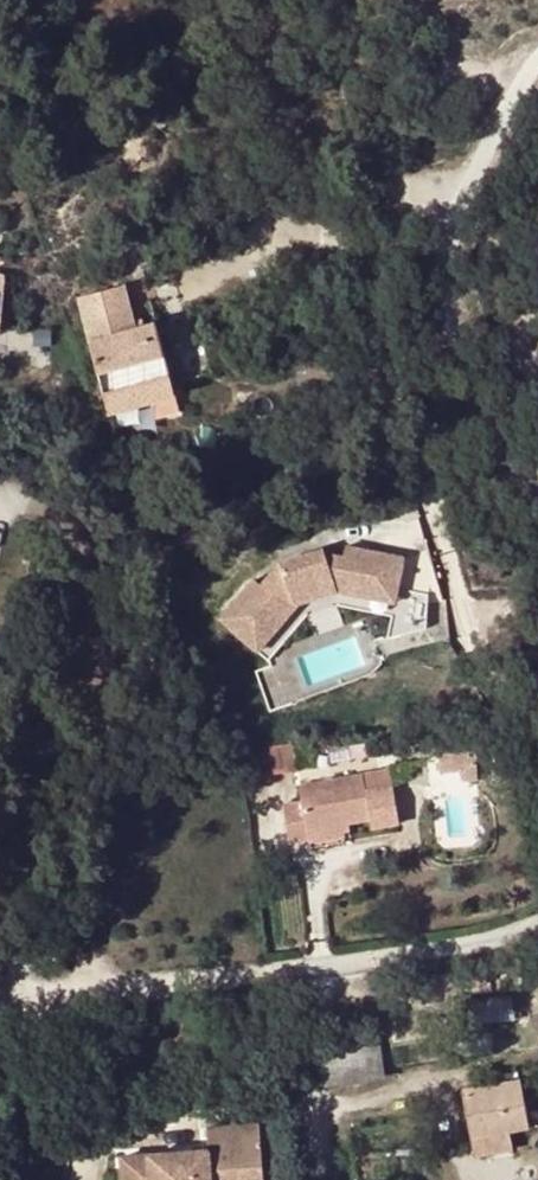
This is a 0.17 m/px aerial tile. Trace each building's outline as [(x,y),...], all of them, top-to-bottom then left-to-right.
[(137,328),(125,285),(80,296),(110,412),(151,400),(155,416),(179,409),(157,323),(137,328)] [(217,371),(205,328),(170,337),(182,381),(217,371)] [(255,580),(221,619),(245,639),(260,621),(274,632),(298,604),(337,591),(371,598),(373,585),(397,590),(394,603),(394,617),(390,637),(425,628),(429,594),(397,588),(404,558),(346,546),(344,557),(326,553),(324,549),(280,563),(261,585),(255,580)] [(397,590),(373,585),(371,598),(394,603),(397,590)] [(260,621),(245,639),(258,651),(274,632),(260,621)] [(264,772),(294,770),(292,743),(262,745),(264,772)] [(441,760),(440,779),(462,779),(463,789),(479,788),(478,760),(441,760)] [(381,771),(362,775),(370,820),(389,817),(396,815),(388,771),(381,771)] [(284,804),(291,841),(310,837),(309,830),(342,825),(370,820),(362,775),(301,785),(303,801),(284,804)] [(342,825),(309,830),(310,837),(312,848),(344,842),(342,825)] [(384,1062),(382,1047),(322,1054),(326,1084),(386,1076),(384,1062)] [(529,1128),(521,1081),(463,1093),(474,1156),(513,1149),(510,1132),(529,1128)] [(263,1113),(209,1118),(211,1137),(123,1145),(126,1179),(269,1179),(263,1113)]
